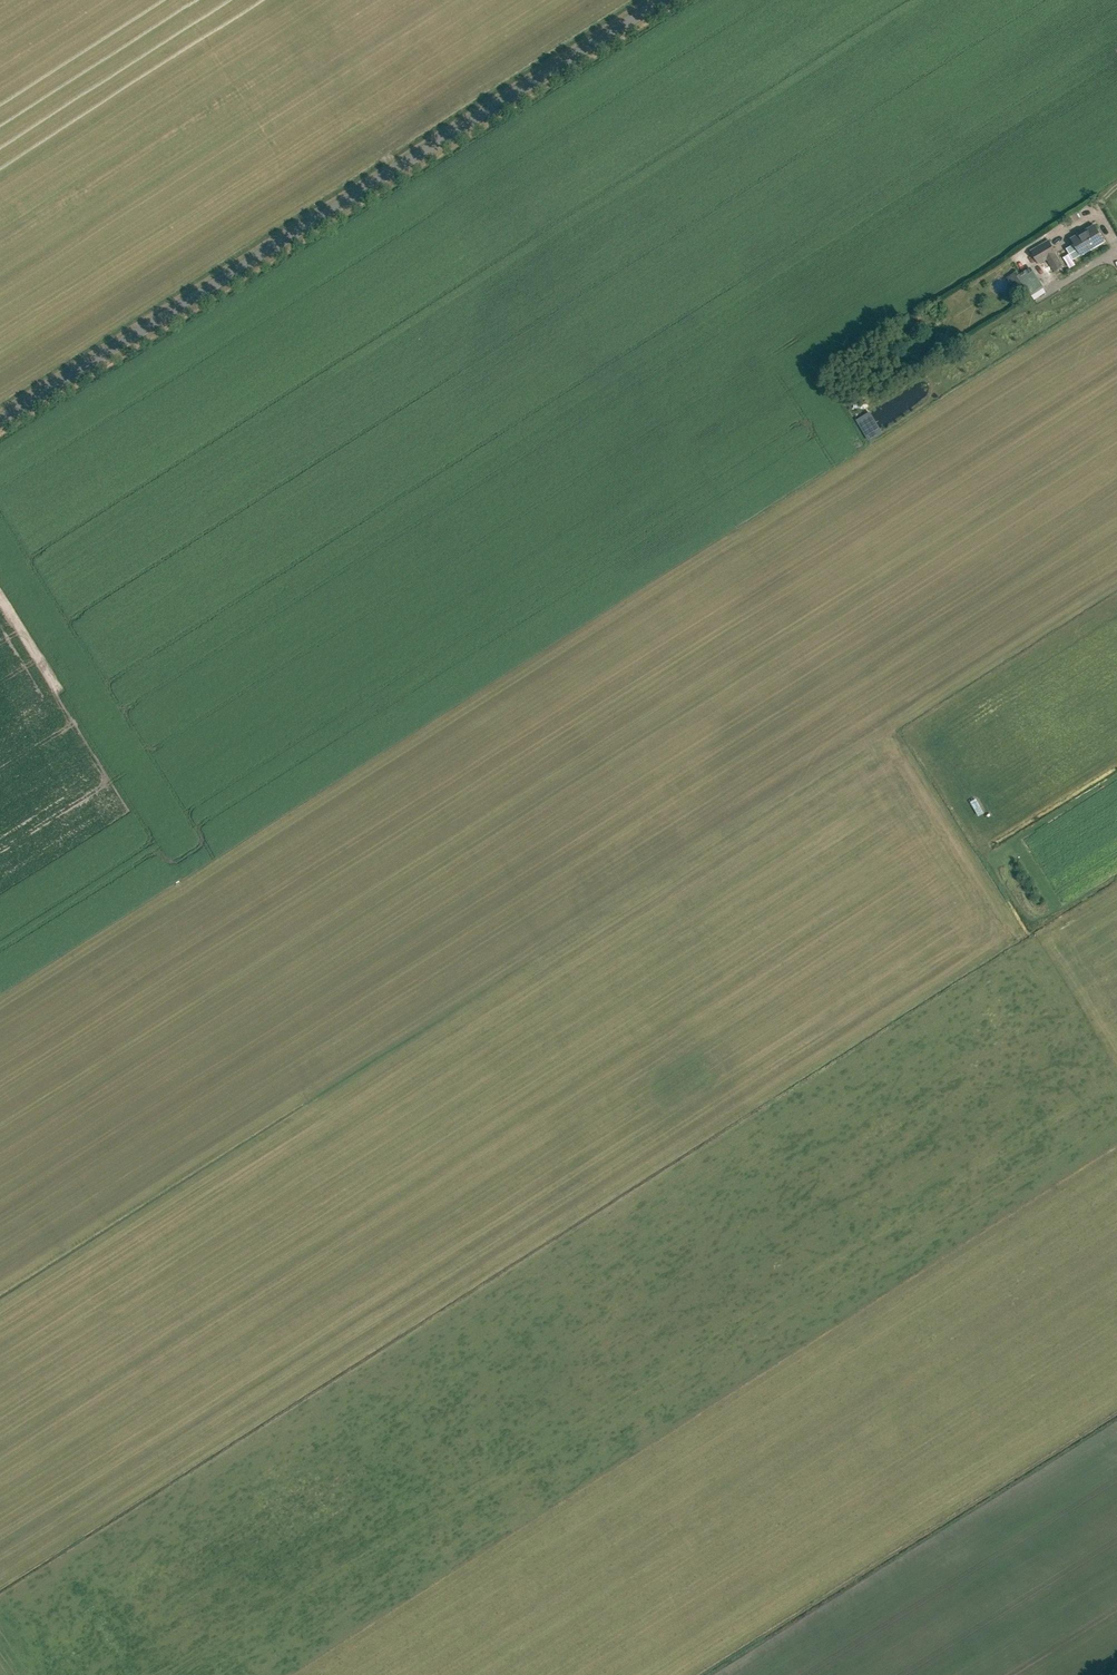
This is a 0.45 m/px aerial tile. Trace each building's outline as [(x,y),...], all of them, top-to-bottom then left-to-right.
[(1067,248),(1073,258),(1104,240),(1094,223),(1071,237),(1074,244),(1067,248)] [(1063,265),(1055,252),(1056,252),(1048,239),(1030,250),(1038,263),(1046,258),(1054,271),(1063,265)] [(1031,295),(1044,286),(1031,266),(1018,274),(1031,295)] [(1105,811),(1092,820),(1095,825),(1109,817),(1105,811)]
